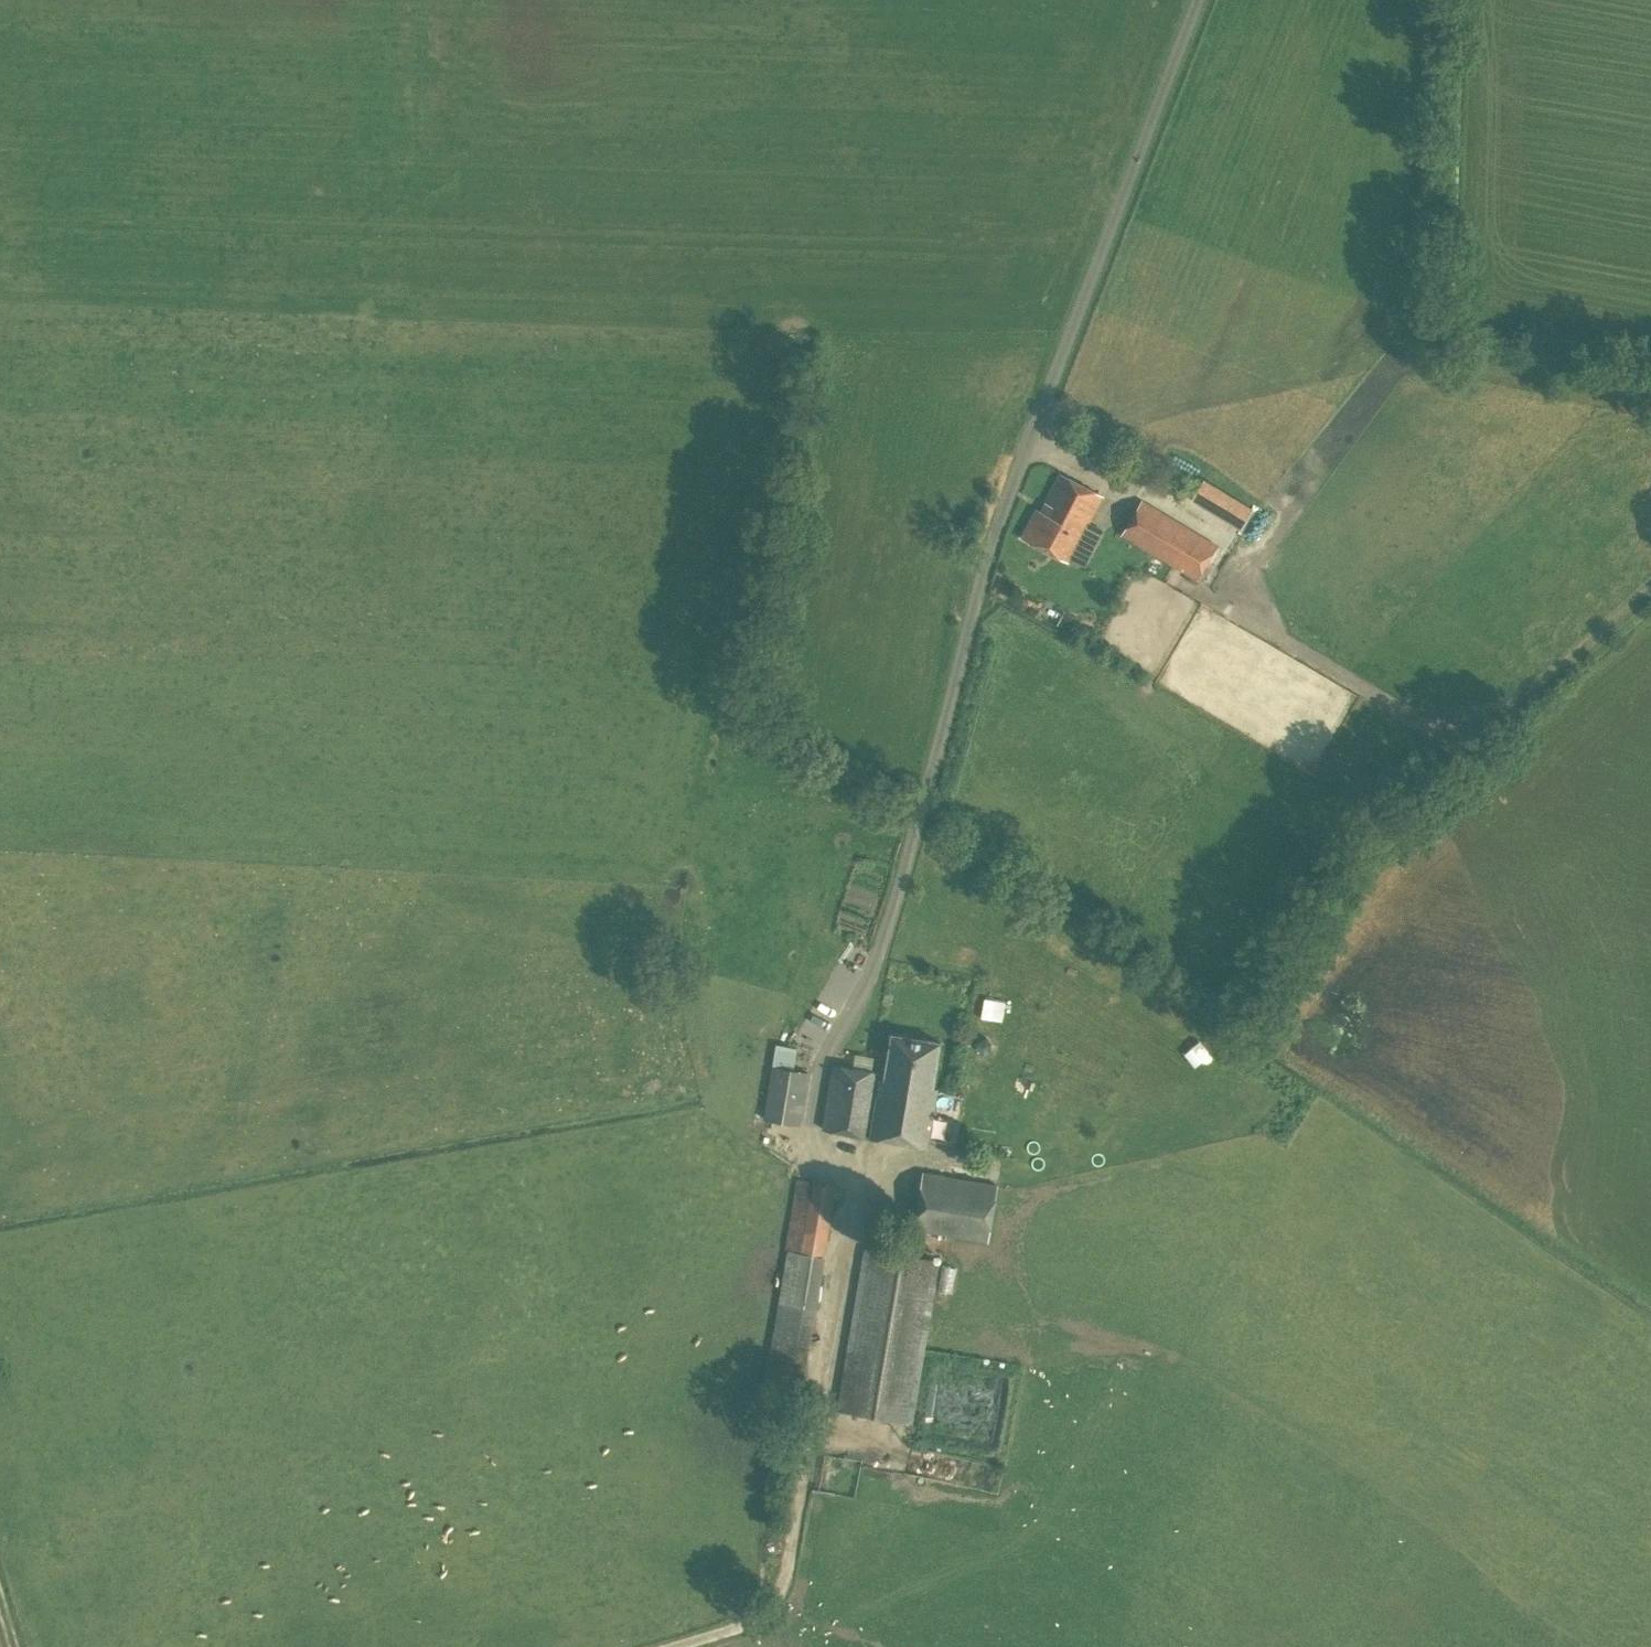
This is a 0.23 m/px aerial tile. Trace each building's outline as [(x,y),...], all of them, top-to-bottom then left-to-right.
[(1068,561),(1102,496),(1060,474),(1041,511),(1037,509),(1022,538),(1068,561)] [(1196,575),(1215,544),(1144,503),(1126,535),(1196,575)] [(1006,1013),(1008,992),(986,991),(985,1012),(1006,1013)] [(1202,1022),(1181,1046),(1198,1060),(1218,1036),(1202,1022)] [(882,1066),(881,1072),(834,1065),(823,1128),(928,1146),(937,1088),(933,1087),(941,1042),(892,1033),(886,1067),(882,1066)] [(800,1125),(809,1072),(772,1066),(763,1119),(800,1125)] [(1273,1137),(1266,1151),(1277,1156),(1284,1142),(1273,1137)] [(988,1241),(997,1185),(923,1173),(914,1229),(988,1241)] [(836,1186),(797,1179),(785,1250),(787,1250),(765,1383),(802,1389),(825,1256),(836,1186)] [(912,1422),(938,1261),(865,1249),(838,1410),(912,1422)]
